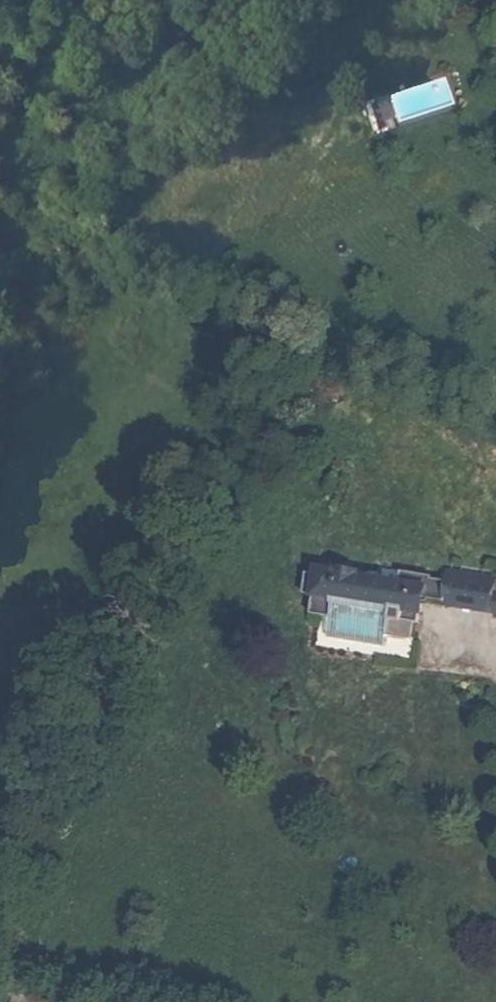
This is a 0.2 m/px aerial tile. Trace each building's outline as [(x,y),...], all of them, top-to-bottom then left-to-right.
[(323,596),(321,615),(339,619),(336,637),(392,646),(395,636),(398,619),(422,622),(427,623),(429,609),(419,607),(420,600),(430,601),(438,603),(439,598),(453,601),(456,580),(441,578),(441,576),(409,571),(407,581),(384,578),(375,576),(367,575),(367,571),(346,568),(345,571),(336,570),(334,576),(326,574),(316,574),(313,595),(323,596)] [(456,578),(495,584),(495,578),(458,570),(456,578)] [(495,612),(495,584),(456,578),(456,580),(453,601),(453,605),(495,612)] [(419,607),(429,609),(430,601),(420,600),(419,607)] [(398,619),(395,636),(418,639),(422,622),(398,619)]
